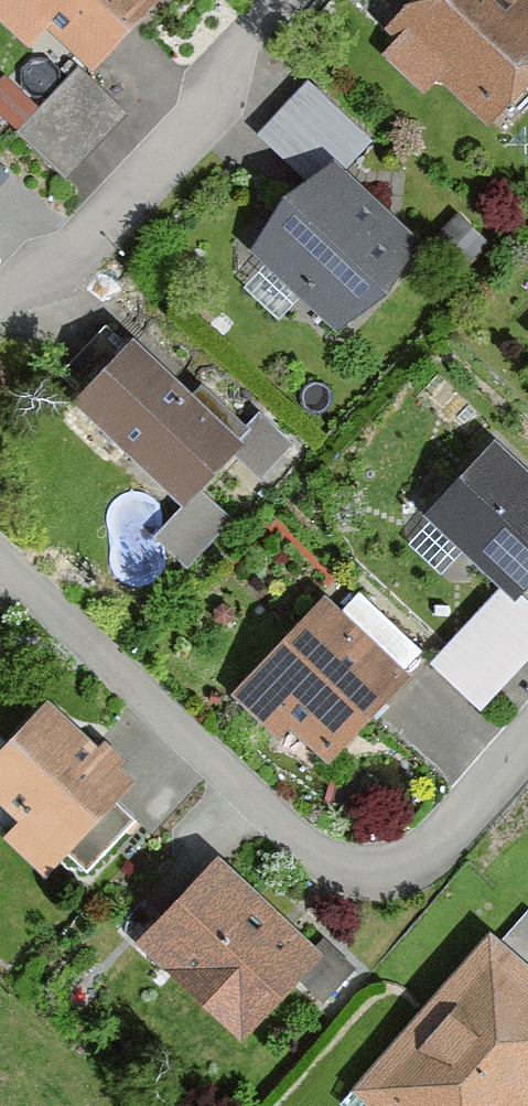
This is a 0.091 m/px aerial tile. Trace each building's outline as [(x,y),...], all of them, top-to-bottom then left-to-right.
[(31,66),(49,46),(91,85),(159,13),(145,0),(0,0),(0,37),(31,66)] [(507,0),(419,0),(378,45),(390,55),(380,66),(425,107),(439,92),(486,135),(527,89),(527,19),(507,0)] [(416,253),(321,175),(246,265),(341,343),(416,253)] [(244,453),(132,347),(72,410),(183,516),(244,453)] [(485,450),(417,530),(511,609),(527,590),(527,487),(485,450)] [(405,688),(315,608),(226,707),(278,753),(292,738),(329,771),(405,688)] [(42,890),(134,792),(46,710),(0,758),(0,819),(18,836),(3,853),(42,890)] [(130,957),(240,1054),(320,964),(211,867),(130,957)] [(356,1105),(527,1105),(527,980),(485,943),(348,1099),(356,1105)]
